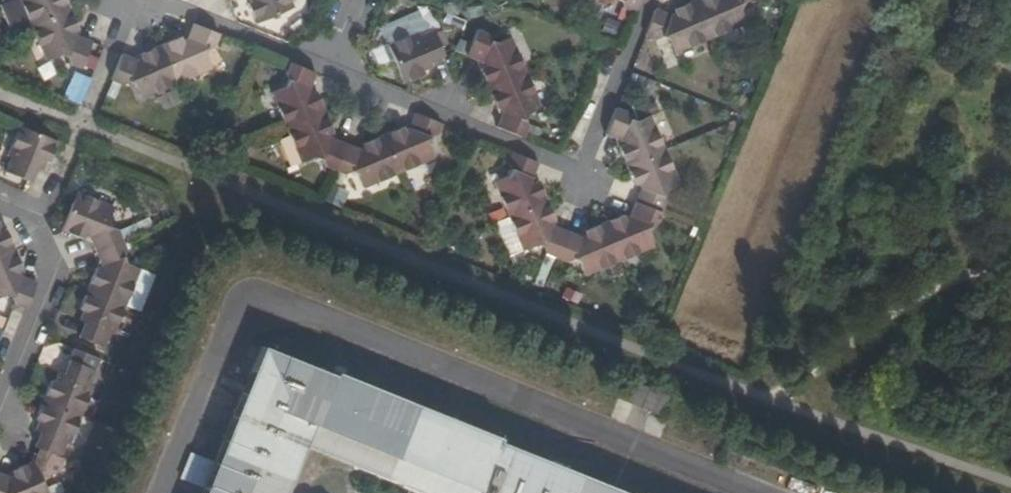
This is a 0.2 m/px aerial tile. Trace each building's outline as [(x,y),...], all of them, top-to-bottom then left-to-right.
[(33,23),(70,7),(67,0),(23,0),(33,23)] [(255,0),(250,2),(259,21),(296,5),(294,0),(255,0)] [(709,33),(695,0),(682,0),(684,6),(672,12),(658,7),(647,32),(658,36),(663,34),(670,35),(676,47),(709,33)] [(709,33),(743,18),(738,5),(741,0),(695,0),(709,33)] [(70,7),(33,23),(47,56),(62,50),(70,55),(71,60),(81,64),(91,38),(77,32),(79,27),(70,7)] [(415,71),(434,63),(433,60),(442,56),(440,49),(454,43),(443,18),(429,24),(427,21),(398,34),(415,71)] [(160,41),(176,78),(209,64),(204,52),(208,41),(214,40),(218,31),(193,21),(187,35),(181,37),(179,33),(160,41)] [(481,29),(470,54),(484,60),(489,70),(485,72),(491,85),(529,69),(514,35),(499,40),(492,38),(490,32),(481,29)] [(142,93),(176,78),(160,41),(138,51),(136,56),(121,51),(112,76),(121,79),(123,80),(128,77),(137,81),(142,93)] [(272,88),(287,123),(324,107),(315,89),(310,89),(310,84),(315,70),(291,60),(286,70),(290,77),(286,83),(272,88)] [(71,89),(83,95),(92,74),(79,69),(71,89)] [(544,103),(529,69),(491,85),(496,97),(500,97),(505,110),(500,124),(525,134),(529,122),(527,118),(531,108),(544,103)] [(116,92),(121,79),(112,76),(107,90),(116,92)] [(627,163),(666,146),(652,111),(637,117),(630,117),(627,110),(617,106),(607,131),(622,137),(626,148),(622,150),(627,163)] [(326,162),(335,166),(346,141),(331,135),(329,129),(332,126),(324,107),(287,123),(301,158),(315,152),(323,154),(326,162)] [(398,165),(399,169),(433,155),(427,141),(430,133),(436,132),(440,120),(416,110),(409,125),(404,128),(401,124),(383,132),(398,165)] [(9,168),(32,178),(38,164),(42,166),(47,156),(54,157),(60,139),(22,124),(10,151),(15,154),(9,168)] [(364,184),(399,169),(398,165),(383,132),(364,140),(364,145),(358,146),(346,141),(335,166),(345,170),(351,168),(359,171),(364,184)] [(680,180),(666,146),(627,163),(632,176),(636,174),(641,185),(636,199),(661,209),(665,199),(663,193),(667,186),(680,180)] [(493,181),(507,213),(545,197),(539,186),(537,187),(532,173),(537,159),(512,149),(508,160),(511,167),(508,174),(493,181)] [(331,197),(348,204),(354,188),(337,181),(331,197)] [(97,248),(123,237),(119,227),(114,225),(110,218),(116,202),(78,190),(63,227),(83,235),(85,231),(93,234),(97,248)] [(546,249),(558,254),(568,227),(554,222),(552,222),(547,212),(551,210),(545,197),(507,213),(523,249),(539,241),(545,245),(546,249)] [(433,211),(444,215),(449,204),(437,199),(433,211)] [(656,221),(661,209),(636,199),(629,212),(618,217),(616,214),(604,220),(620,257),(653,243),(647,229),(650,222),(656,221)] [(16,244),(8,227),(3,228),(0,219),(0,251),(16,244)] [(585,272),(620,257),(604,220),(592,225),(593,229),(582,233),(568,227),(558,254),(568,258),(571,255),(579,259),(585,272)] [(123,237),(130,233),(126,225),(119,227),(123,237)] [(89,287),(128,302),(143,266),(127,261),(124,252),(127,246),(123,237),(97,248),(102,259),(103,263),(103,267),(98,266),(89,287)] [(18,300),(27,305),(38,278),(23,272),(21,266),(25,265),(16,244),(0,251),(0,292),(7,289),(15,292),(18,300)] [(539,279),(546,282),(555,259),(548,256),(539,279)] [(117,330),(128,302),(89,287),(82,304),(87,306),(82,316),(87,318),(82,333),(106,343),(113,328),(117,330)] [(207,482),(203,492),(286,492),(306,443),(399,479),(398,482),(427,492),(636,492),(399,396),(264,342),(218,455),(207,482)] [(45,396),(84,412),(95,384),(92,381),(98,366),(73,356),(67,371),(61,369),(57,378),(53,377),(45,396)] [(138,382),(143,371),(128,365),(124,377),(138,382)] [(635,402),(663,413),(671,393),(644,382),(635,402)] [(73,441),(84,412),(45,396),(38,415),(42,416),(38,427),(43,428),(36,443),(42,446),(62,454),(68,439),(73,441)] [(183,472),(199,479),(211,452),(194,446),(183,472)] [(199,479),(207,482),(218,455),(211,452),(199,479)] [(35,459),(14,467),(15,471),(10,473),(0,469),(0,492),(51,492),(35,459)] [(885,491),(867,484),(864,492),(884,492),(885,491)]
